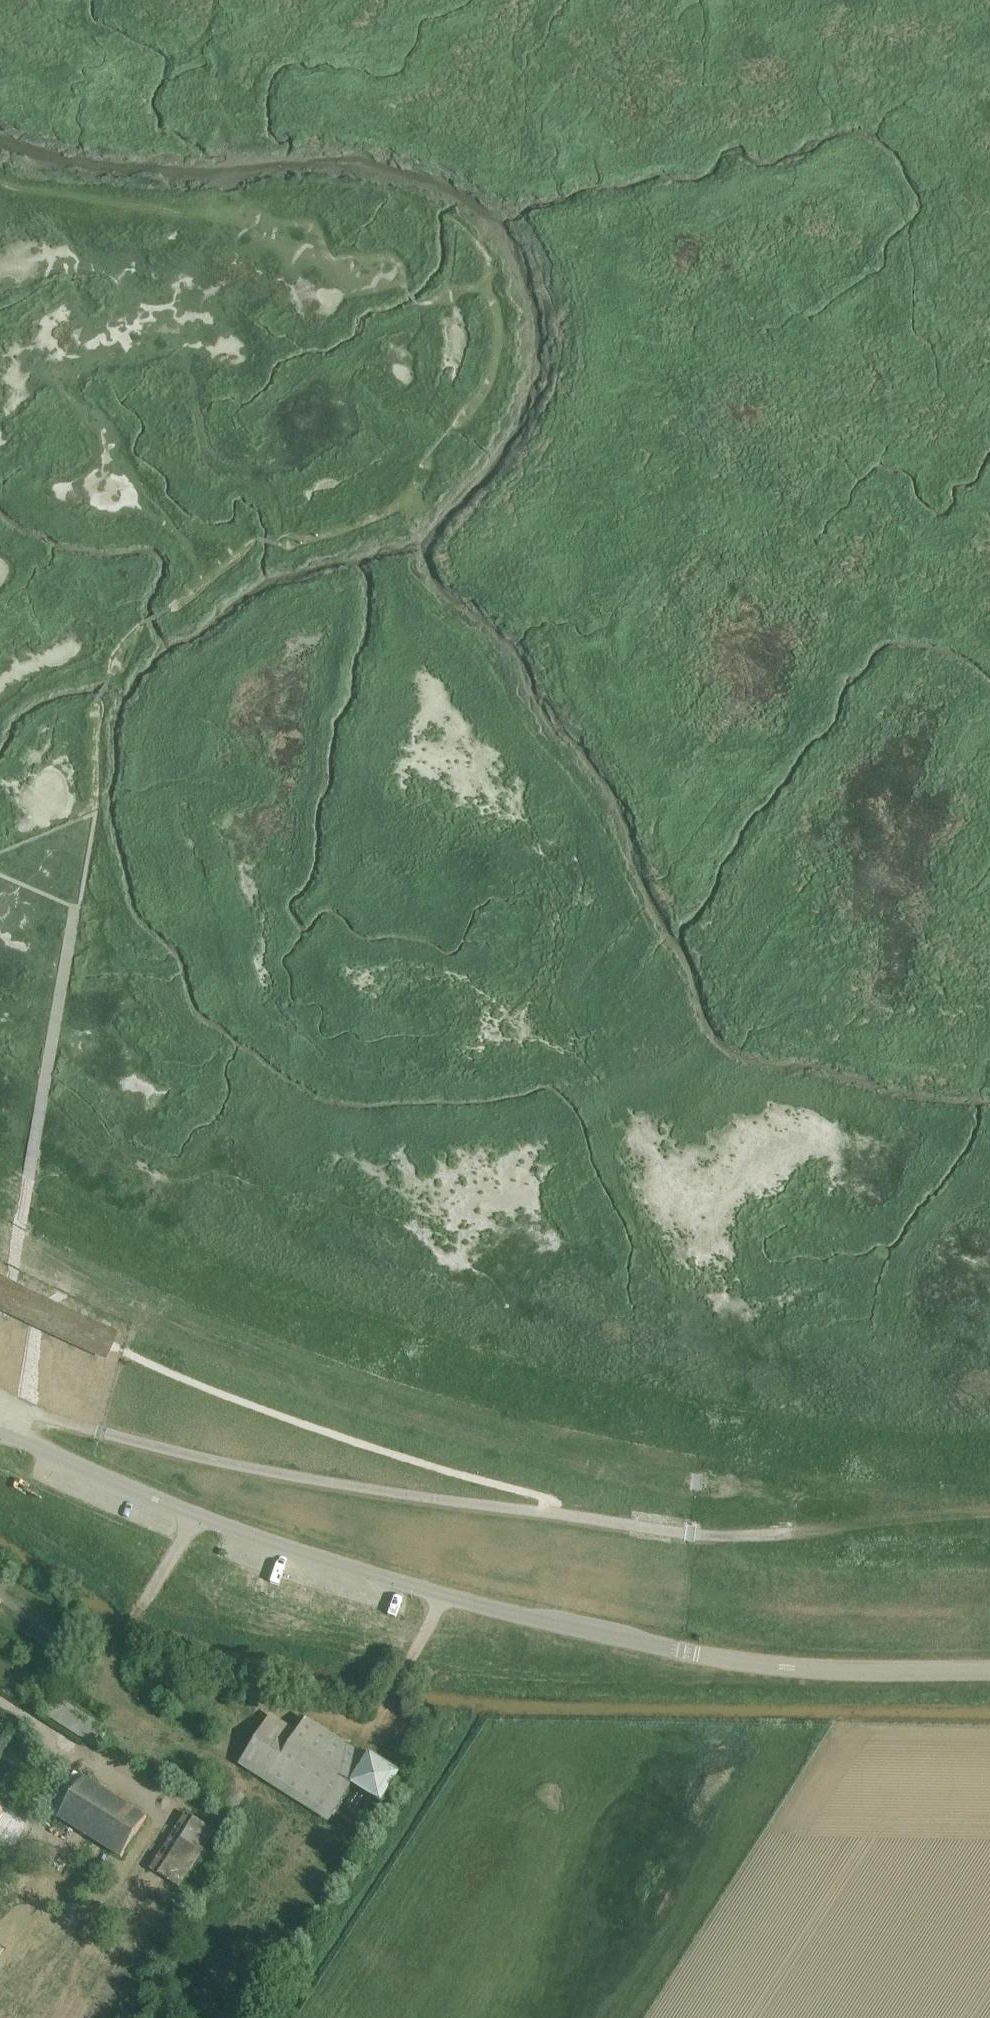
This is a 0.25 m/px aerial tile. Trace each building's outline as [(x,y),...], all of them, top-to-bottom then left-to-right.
[(0,1273),(0,1308),(107,1362),(119,1332),(55,1300),(12,1279),(0,1273)] [(270,1719),(242,1764),(296,1798),(309,1806),(323,1815),(328,1818),(349,1784),(379,1805),(395,1779),(305,1721),(296,1736),(270,1719)] [(121,1859),(146,1818),(84,1778),(58,1819),(121,1859)] [(184,1813),(149,1870),(180,1889),(215,1831),(184,1813)]
